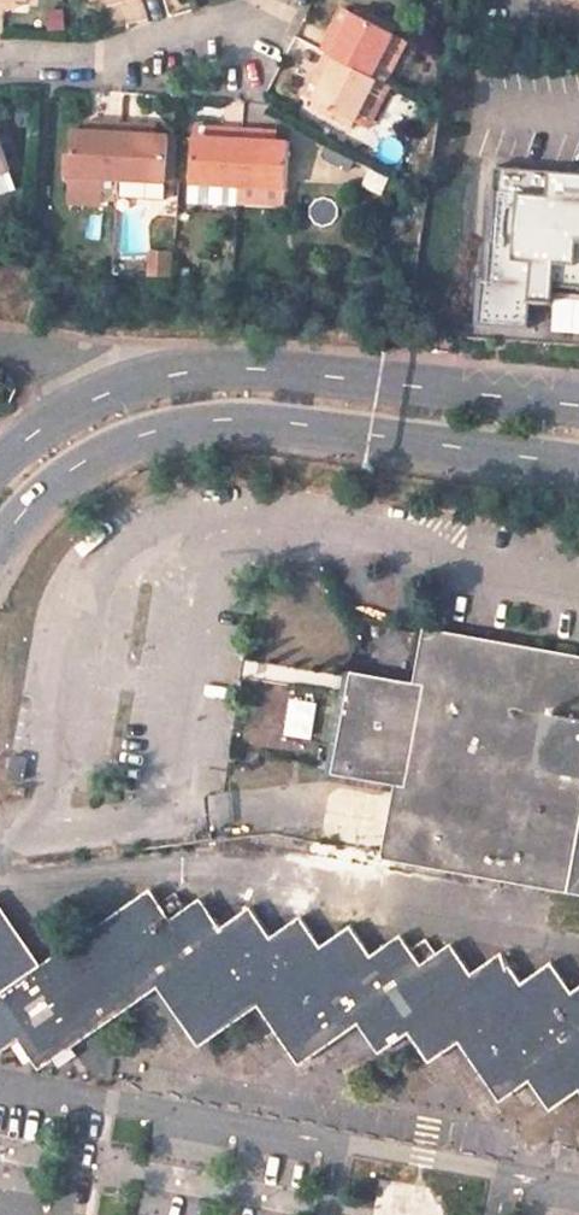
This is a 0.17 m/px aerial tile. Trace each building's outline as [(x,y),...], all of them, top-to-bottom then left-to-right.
[(15,9),(16,0),(5,0),(5,9),(15,9)] [(345,24),(340,33),(333,28),(321,49),(328,53),(372,76),(394,34),(351,12),(345,24)] [(337,20),(333,28),(340,33),(345,24),(337,20)] [(328,53),(316,75),(324,79),(321,85),(313,100),(355,122),(379,79),(372,76),(328,53)] [(313,81),(321,85),(324,79),(316,75),(313,81)] [(89,118),(88,128),(96,128),(97,119),(89,118)] [(118,178),(121,121),(97,119),(96,128),(88,128),(72,127),(68,175),(118,178)] [(121,121),(118,178),(164,181),(169,133),(154,132),(144,131),(144,122),(121,121)] [(144,122),(144,131),(154,132),(154,123),(144,122)] [(194,135),(190,183),(238,186),(241,128),(217,126),(217,136),(207,136),(194,135)] [(208,126),(207,136),(217,136),(217,126),(208,126)] [(273,140),(266,140),(266,130),(241,128),(238,186),(287,189),(290,142),(273,140)] [(266,130),(266,140),(273,140),(274,131),(266,130)] [(12,173),(0,139),(0,177),(12,173)] [(476,323),(528,327),(530,301),(552,303),(553,284),(578,286),(578,172),(493,166),(486,278),(479,278),(476,323)] [(125,199),(170,199),(170,184),(125,185),(125,199)] [(431,331),(409,329),(408,342),(429,344),(431,331)] [(429,634),(421,677),(416,676),(415,683),(351,671),(334,768),(405,780),(392,850),(578,884),(578,662),(429,634)] [(0,992),(0,1040),(20,1027),(40,1054),(161,973),(202,1031),(261,991),(303,1049),(361,1008),(383,1038),(411,1018),(433,1048),(462,1028),(503,1086),(532,1066),(552,1094),(578,1075),(578,988),(573,992),(552,963),(523,983),(502,954),(473,974),(451,945),(423,965),(400,935),(372,955),(351,926),(322,946),(301,918),(272,938),(251,908),(221,929),(200,900),(187,909),(178,895),(162,906),(151,890),(31,972),(0,992)] [(17,951),(0,926),(0,963),(17,951)] [(0,963),(0,992),(31,972),(17,951),(0,963)]
